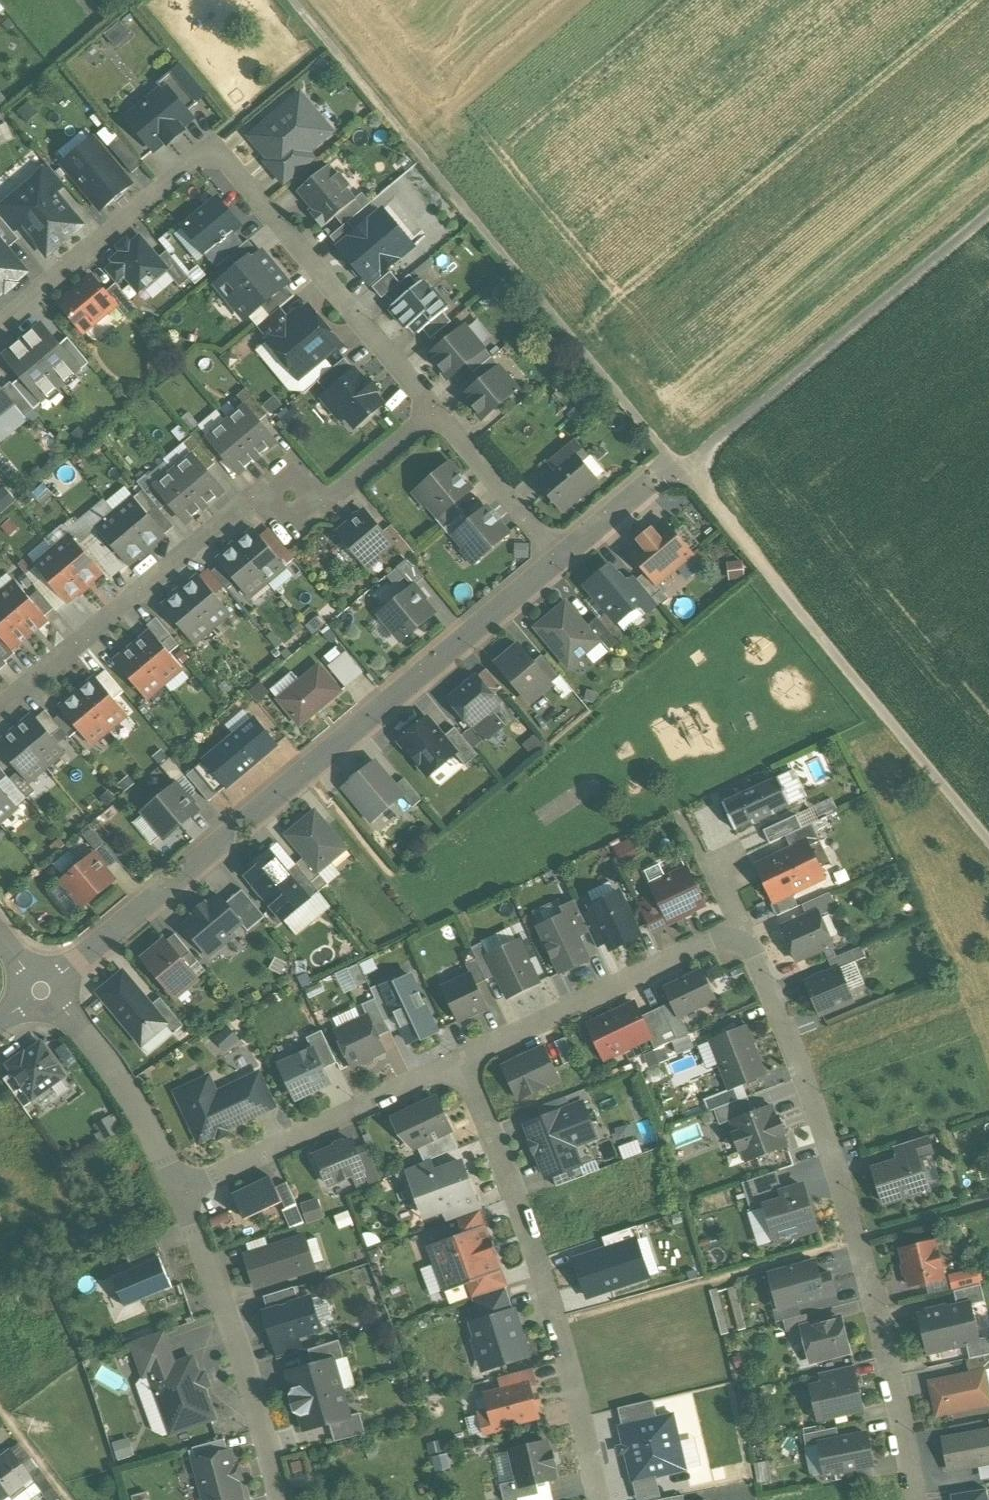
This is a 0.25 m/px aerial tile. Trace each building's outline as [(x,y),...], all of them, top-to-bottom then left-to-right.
[(103,33),(115,48),(131,35),(119,20),(103,33)] [(191,75),(181,64),(171,72),(181,83),(191,75)] [(181,83),(171,72),(157,84),(162,90),(166,87),(187,112),(198,103),(181,83)] [(162,90),(128,119),(154,150),(166,141),(168,144),(183,131),(181,128),(192,119),(187,112),(166,87),(162,90)] [(293,102),(251,137),(263,151),(266,149),(273,158),(268,162),(284,182),(312,159),(307,153),(331,132),(311,108),(304,114),(293,102)] [(143,165),(120,137),(109,146),(132,174),(143,165)] [(131,185),(93,139),(63,164),(102,210),(131,185)] [(67,186),(48,164),(37,173),(41,178),(42,177),(57,195),(67,186)] [(337,177),(328,166),(298,192),(314,211),(311,214),(323,228),(336,217),(357,200),(356,199),(347,189),(351,186),(340,174),(337,177)] [(57,195),(42,177),(41,178),(37,173),(4,201),(7,206),(6,206),(22,225),(48,255),(83,226),(57,195)] [(357,200),(336,217),(344,226),(348,223),(371,203),(363,193),(356,199),(357,200)] [(217,200),(184,227),(207,255),(233,233),(241,226),(227,210),(226,211),(217,200)] [(4,201),(0,204),(0,219),(12,234),(13,233),(22,225),(6,206),(7,206),(4,201)] [(357,232),(339,247),(370,284),(411,249),(380,213),(357,232)] [(0,219),(0,244),(5,250),(18,240),(13,233),(12,234),(0,219)] [(344,226),(331,237),(339,247),(357,232),(348,223),(344,226)] [(233,233),(207,255),(217,267),(229,258),(243,245),(233,233)] [(158,259),(140,238),(113,261),(115,263),(126,276),(140,293),(166,271),(167,270),(158,259)] [(243,245),(229,258),(237,268),(240,266),(242,269),(260,255),(249,241),(243,245)] [(0,244),(0,292),(1,291),(3,293),(14,283),(13,282),(24,272),(5,250),(0,244)] [(190,279),(167,251),(158,259),(167,270),(166,271),(180,288),(190,279)] [(288,283),(263,252),(260,255),(242,269),(240,266),(237,268),(217,285),(245,319),(260,307),(286,285),(288,283)] [(126,276),(115,263),(106,271),(116,284),(117,284),(126,276)] [(391,272),(373,288),(382,299),(386,296),(400,283),(391,272)] [(400,283),(386,296),(394,305),(418,285),(410,275),(400,283)] [(93,277),(60,305),(81,329),(91,320),(93,323),(94,323),(98,323),(104,317),(105,314),(105,313),(115,305),(116,305),(106,293),(93,277)] [(394,305),(390,308),(407,329),(412,325),(419,334),(423,330),(444,313),(448,309),(432,289),(430,291),(422,281),(394,305)] [(117,284),(116,284),(106,293),(116,305),(115,305),(127,319),(138,310),(117,284)] [(286,285),(260,307),(269,317),(269,318),(281,308),(295,296),(286,285)] [(281,308),(269,318),(269,317),(257,327),(269,341),(292,322),(281,308)] [(292,322),(269,341),(299,378),(339,345),(309,308),(292,322)] [(444,313),(423,330),(431,340),(452,322),(444,313)] [(43,327),(25,343),(59,384),(77,369),(60,347),(43,327)] [(465,327),(430,356),(449,378),(466,364),(483,349),(465,327)] [(69,339),(60,347),(77,369),(80,372),(90,365),(69,339)] [(25,343),(6,358),(23,378),(40,399),(59,384),(25,343)] [(483,349),(466,364),(474,373),(492,358),(484,347),(483,349)] [(492,358),(474,373),(482,382),(499,368),(499,369),(501,367),(492,358)] [(345,359),(317,382),(328,394),(355,371),(345,359)] [(482,382),(464,397),(483,419),(517,390),(499,369),(499,368),(482,382)] [(364,382),(355,371),(328,394),(338,406),(337,417),(348,418),(355,427),(369,416),(370,417),(373,414),(372,414),(383,404),(374,393),(378,390),(368,379),(364,382)] [(23,378),(14,386),(34,410),(43,403),(40,399),(23,378)] [(14,386),(11,382),(2,390),(14,404),(25,417),(34,410),(14,386)] [(0,388),(0,415),(14,404),(2,390),(0,388)] [(253,396),(246,389),(237,396),(244,404),(253,396)] [(268,415),(253,396),(244,404),(246,407),(259,422),(268,415)] [(259,422),(246,407),(228,423),(257,458),(276,443),(259,422)] [(228,423),(209,438),(222,454),(239,474),(257,458),(228,423)] [(206,435),(200,427),(191,435),(198,442),(206,435)] [(209,438),(206,435),(198,442),(213,461),(222,454),(209,438)] [(192,437),(183,444),(191,453),(200,446),(192,437)] [(575,440),(547,463),(555,472),(575,456),(581,463),(589,457),(575,440)] [(215,464),(200,446),(191,453),(193,456),(206,472),(215,464)] [(193,456),(175,472),(205,507),(223,492),(206,472),(193,456)] [(555,472),(541,484),(552,497),(552,504),(558,505),(561,508),(564,505),(571,506),(578,501),(578,494),(595,480),(581,463),(575,456),(555,472)] [(450,464),(417,491),(439,517),(455,504),(472,490),(450,464)] [(175,472),(157,487),(169,503),(186,523),(205,507),(175,472)] [(154,485),(146,475),(138,483),(145,492),(154,485)] [(157,487),(154,485),(145,492),(157,506),(161,510),(169,503),(157,487)] [(16,500),(4,487),(0,490),(0,514),(16,500)] [(148,514),(134,498),(116,514),(147,550),(165,535),(148,514)] [(455,504),(439,517),(436,519),(443,529),(463,513),(455,504)] [(161,510),(157,506),(148,514),(165,535),(174,527),(161,510)] [(470,522),(454,535),(454,536),(476,561),(509,534),(487,508),(470,522)] [(392,544),(365,512),(339,533),(366,566),(392,544)] [(463,513),(443,529),(451,538),(454,536),(454,535),(470,522),(463,513)] [(147,550),(116,514),(98,529),(128,566),(147,550)] [(664,521),(629,551),(646,572),(657,585),(693,556),(675,534),(664,521)] [(699,545),(684,527),(675,534),(690,553),(699,545)] [(286,567),(255,530),(237,546),(267,582),(286,567)] [(102,572),(72,536),(54,551),(84,587),(102,572)] [(267,582),(237,546),(218,561),(221,564),(236,583),(249,598),(267,582)] [(54,551),(36,567),(66,602),(84,587),(54,551)] [(409,558),(397,568),(413,588),(425,577),(409,558)] [(221,564),(212,572),(227,590),(236,583),(221,564)] [(626,584),(610,566),(586,586),(594,595),(610,614),(617,623),(640,604),(641,603),(626,584)] [(657,585),(646,572),(637,580),(658,604),(660,607),(670,600),(657,585)] [(200,576),(181,592),(212,628),(230,613),(200,576)] [(637,580),(635,577),(626,584),(641,603),(640,604),(648,613),(658,604),(637,580)] [(17,583),(0,597),(0,599),(29,634),(47,619),(45,617),(30,598),(17,583)] [(413,588),(380,615),(402,641),(434,614),(413,588)] [(54,609),(39,591),(30,598),(45,617),(54,609)] [(181,592),(163,607),(194,644),(212,628),(181,592)] [(610,614),(594,595),(585,603),(601,621),(610,614)] [(0,599),(0,636),(11,649),(29,634),(0,599)] [(587,627),(566,603),(536,628),(569,668),(573,665),(573,661),(583,653),(586,653),(600,642),(587,627)] [(179,646),(156,618),(147,626),(152,632),(170,653),(179,646)] [(618,642),(597,618),(587,627),(600,642),(608,651),(618,642)] [(182,668),(152,632),(134,647),(164,683),(182,668)] [(164,683),(134,647),(116,662),(146,698),(164,683)] [(533,663),(520,647),(498,665),(530,702),(551,684),(533,663)] [(364,673),(346,652),(342,655),(339,651),(325,663),(346,688),(364,673)] [(560,677),(542,655),(533,663),(551,684),(560,677)] [(300,682),(278,700),(300,726),(341,692),(319,666),(300,682)] [(502,688),(487,670),(478,677),(493,695),(502,688)] [(292,672),(271,690),(278,700),(300,682),(292,672)] [(477,677),(449,700),(472,727),(489,713),(494,714),(500,709),(500,704),(493,695),(478,677),(477,677)] [(127,714),(97,678),(79,693),(109,729),(127,714)] [(109,729),(79,693),(61,709),(64,712),(79,730),(91,744),(109,729)] [(79,730),(64,712),(55,720),(70,738),(79,730)] [(65,752),(34,715),(16,731),(47,767),(65,752)] [(443,738),(427,719),(400,741),(429,776),(455,754),(456,753),(443,738)] [(253,720),(204,761),(226,788),(275,747),(253,720)] [(479,755),(455,728),(443,738),(456,753),(455,754),(466,766),(479,755)] [(16,731),(0,744),(0,749),(19,772),(28,783),(47,767),(16,731)] [(185,777),(170,759),(161,766),(176,785),(185,777)] [(204,761),(194,769),(217,796),(226,788),(204,761)] [(395,786),(375,762),(347,786),(366,809),(363,812),(372,823),(382,814),(379,810),(400,793),(395,786)] [(194,769),(185,777),(208,804),(217,796),(194,769)] [(28,783),(19,772),(10,779),(27,799),(36,792),(28,783)] [(779,777),(723,803),(735,831),(752,823),(753,825),(775,815),(774,813),(791,805),(779,777)] [(423,800),(405,779),(395,786),(400,793),(413,808),(423,800)] [(176,785),(144,812),(165,838),(198,811),(176,785)] [(17,807),(0,786),(0,822),(17,807)] [(315,812),(288,835),(306,857),(318,872),(331,862),(346,849),(315,812)] [(796,816),(764,831),(770,844),(786,837),(803,829),(796,816)] [(105,843),(90,825),(81,833),(96,851),(105,843)] [(803,829),(786,837),(792,850),(808,843),(809,847),(820,842),(812,825),(803,829)] [(792,850),(758,867),(774,901),(792,893),(813,883),(816,885),(822,882),(825,873),(822,867),(819,866),(809,847),(808,843),(792,850)] [(286,873),(269,854),(246,873),(287,920),(309,901),(286,873)] [(94,855),(62,882),(83,907),(115,880),(94,855)] [(318,872),(306,857),(296,865),(320,892),(328,885),(318,872)] [(341,875),(331,862),(318,872),(328,885),(329,885),(341,875)] [(320,892),(296,865),(286,873),(309,901),(320,892)] [(688,869),(652,886),(661,905),(669,921),(669,922),(705,905),(688,869)] [(241,893),(226,906),(243,927),(247,932),(263,920),(241,893)] [(620,893),(591,907),(608,943),(611,949),(640,936),(620,893)] [(799,907),(792,893),(774,901),(770,903),(778,918),(799,907)] [(830,893),(803,905),(808,918),(818,913),(820,917),(837,910),(830,893)] [(219,898),(183,927),(207,957),(243,927),(226,906),(219,898)] [(575,901),(563,907),(567,914),(579,938),(590,933),(582,915),(575,901)] [(661,905),(652,909),(648,902),(640,906),(651,930),(669,921),(661,905)] [(593,910),(582,915),(590,933),(597,948),(608,943),(593,910)] [(808,918),(783,929),(797,960),(832,945),(820,917),(818,913),(808,918)] [(567,914),(539,927),(561,973),(589,960),(579,938),(567,914)] [(198,962),(175,934),(166,942),(189,969),(198,962)] [(478,937),(468,942),(472,948),(481,943),(478,937)] [(520,941),(488,956),(498,976),(508,998),(539,983),(520,941)] [(189,969),(166,942),(145,960),(175,997),(197,979),(189,969)] [(481,943),(472,948),(487,981),(498,976),(488,956),(482,943),(481,943)] [(862,947),(829,961),(833,972),(841,969),(866,958),(862,947)] [(487,981),(476,959),(466,964),(471,975),(476,986),(487,981)] [(347,992),(367,981),(357,962),(336,974),(347,992)] [(833,972),(806,983),(820,1016),(854,1001),(841,969),(833,972)] [(152,1006),(124,972),(99,993),(142,1045),(166,1025),(167,1024),(152,1006)] [(702,972),(667,989),(673,1002),(680,1016),(681,1016),(715,999),(702,972)] [(437,1032),(411,975),(383,987),(397,1017),(410,1045),(437,1032)] [(471,975),(444,988),(459,1021),(487,1008),(476,986),(471,975)] [(386,1022),(397,1017),(383,987),(382,985),(371,990),(386,1022)] [(184,1026),(161,998),(152,1006),(167,1024),(166,1025),(174,1034),(184,1026)] [(390,1032),(375,999),(362,1005),(368,1018),(369,1018),(378,1038),(390,1032)] [(680,1016),(673,1002),(662,1007),(678,1040),(690,1035),(681,1016),(680,1016)] [(635,1005),(590,1026),(606,1058),(650,1037),(641,1018),(635,1005)] [(662,1007),(641,1018),(650,1037),(655,1049),(678,1040),(662,1007)] [(368,1018),(336,1033),(352,1066),(384,1050),(378,1038),(369,1018),(368,1018)] [(214,1038),(224,1050),(239,1038),(229,1026),(214,1038)] [(746,1026),(711,1040),(730,1090),(765,1076),(746,1026)] [(337,1063),(322,1031),(307,1038),(309,1044),(313,1051),(314,1051),(323,1070),(337,1063)] [(566,1038),(555,1043),(564,1065),(575,1060),(566,1038)] [(42,1044),(25,1056),(24,1054),(9,1065),(14,1072),(33,1099),(65,1076),(42,1044)] [(309,1044),(289,1053),(293,1061),(313,1051),(309,1044)] [(544,1048),(503,1067),(519,1100),(560,1081),(544,1048)] [(293,1061),(281,1066),(296,1098),(329,1083),(323,1070),(314,1051),(313,1051),(293,1061)] [(33,1099),(14,1072),(4,1079),(24,1108),(34,1101),(33,1099)] [(259,1074),(240,1083),(256,1116),(274,1107),(259,1074)] [(240,1083),(215,1095),(206,1092),(201,1081),(176,1093),(200,1142),(256,1116),(240,1083)] [(567,1097),(539,1108),(543,1119),(571,1108),(567,1097)] [(748,1097),(715,1110),(720,1125),(732,1120),(732,1121),(753,1113),(748,1097)] [(436,1099),(400,1116),(408,1133),(415,1147),(417,1146),(450,1131),(451,1130),(436,1099)] [(543,1119),(527,1126),(547,1178),(553,1176),(580,1165),(573,1146),(596,1137),(583,1104),(571,1108),(543,1119)] [(753,1113),(732,1121),(737,1134),(733,1135),(739,1150),(742,1149),(747,1162),(787,1147),(782,1134),(786,1133),(780,1118),(776,1119),(772,1106),(753,1113)] [(109,1133),(124,1126),(118,1113),(103,1120),(109,1133)] [(400,1117),(392,1120),(400,1137),(408,1133),(400,1117)] [(450,1131),(417,1146),(425,1163),(430,1161),(458,1149),(450,1131)] [(928,1137),(894,1147),(899,1161),(917,1156),(917,1158),(933,1153),(928,1137)] [(352,1141),(317,1156),(318,1159),(316,1164),(318,1169),(323,1170),(323,1172),(322,1172),(323,1174),(324,1173),(329,1185),(364,1171),(352,1141)] [(899,1161),(874,1169),(885,1204),(928,1190),(917,1158),(917,1156),(899,1161)] [(425,1163),(408,1170),(412,1182),(413,1182),(435,1174),(434,1173),(430,1161),(425,1163)] [(462,1163),(434,1173),(435,1174),(413,1182),(425,1217),(443,1210),(443,1209),(474,1197),(462,1163)] [(580,1165),(553,1176),(557,1187),(585,1176),(580,1165)] [(777,1172),(742,1183),(751,1212),(766,1208),(765,1206),(784,1201),(782,1193),(783,1193),(777,1172)] [(269,1177),(235,1194),(248,1220),(282,1203),(275,1189),(269,1177)] [(286,1184),(275,1189),(282,1203),(286,1210),(296,1205),(286,1184)] [(784,1201),(765,1206),(766,1208),(776,1241),(816,1229),(803,1186),(783,1193),(782,1193),(784,1201)] [(474,1197),(443,1209),(443,1210),(448,1222),(457,1219),(481,1210),(482,1210),(477,1196),(474,1197)] [(481,1210),(457,1219),(463,1234),(484,1226),(486,1225),(481,1210)] [(490,1243),(484,1226),(463,1234),(428,1247),(444,1293),(467,1284),(501,1272),(495,1256),(498,1255),(493,1242),(490,1243)] [(603,1238),(608,1251),(636,1242),(642,1240),(638,1227),(603,1238)] [(165,1255),(156,1233),(124,1247),(132,1269),(165,1255)] [(304,1238),(247,1256),(257,1287),(314,1268),(304,1238)] [(928,1240),(921,1242),(918,1246),(901,1251),(910,1286),(944,1277),(935,1242),(932,1243),(928,1240)] [(576,1261),(588,1297),(648,1278),(636,1242),(608,1251),(576,1261)] [(126,1308),(173,1288),(160,1258),(113,1277),(126,1308)] [(815,1262),(770,1274),(780,1309),(799,1304),(798,1304),(835,1294),(829,1273),(819,1276),(815,1262)] [(976,1270),(950,1276),(954,1290),(980,1284),(976,1270)] [(501,1272),(467,1284),(472,1298),(506,1287),(506,1288),(508,1287),(503,1272),(501,1272)] [(981,1285),(954,1292),(958,1307),(970,1305),(970,1306),(985,1302),(981,1285)] [(295,1287),(264,1297),(269,1312),(299,1302),(295,1287)] [(506,1287),(472,1298),(480,1322),(510,1312),(510,1313),(514,1312),(506,1288),(506,1287)] [(269,1312),(265,1313),(275,1344),(300,1336),(320,1329),(311,1299),(299,1302),(269,1312)] [(780,1309),(773,1311),(776,1322),(783,1321),(801,1316),(799,1304),(780,1309)] [(958,1307),(921,1316),(929,1352),(966,1343),(978,1341),(978,1340),(970,1306),(970,1305),(958,1307)] [(480,1322),(472,1324),(477,1337),(474,1343),(476,1349),(481,1352),(486,1368),(504,1362),(504,1364),(526,1357),(519,1337),(518,1337),(510,1313),(510,1312),(480,1322)] [(801,1316),(783,1321),(786,1333),(802,1329),(802,1328),(810,1326),(807,1315),(801,1316)] [(810,1326),(802,1328),(802,1329),(807,1345),(812,1344),(817,1360),(849,1352),(841,1318),(810,1326)] [(145,1376),(174,1365),(163,1336),(134,1346),(145,1376)] [(300,1336),(275,1344),(280,1359),(305,1351),(300,1336)] [(978,1340),(978,1341),(966,1343),(970,1359),(988,1355),(988,1337),(978,1340)] [(339,1340),(309,1350),(313,1366),(333,1361),(333,1362),(344,1358),(339,1340)] [(967,1360),(969,1374),(985,1371),(988,1370),(988,1355),(970,1359),(967,1360)] [(214,1418),(193,1359),(150,1375),(172,1434),(214,1418)] [(313,1366),(289,1373),(294,1390),(291,1396),(293,1404),(341,1390),(333,1362),(333,1361),(313,1366)] [(853,1366),(820,1374),(822,1385),(855,1378),(853,1366)] [(533,1371),(500,1380),(503,1392),(529,1385),(530,1386),(536,1384),(533,1371)] [(931,1382),(938,1417),(988,1406),(988,1389),(985,1371),(969,1374),(931,1382)] [(822,1385),(812,1388),(819,1419),(862,1409),(855,1378),(822,1385)] [(503,1392),(487,1397),(491,1412),(480,1414),(485,1433),(509,1426),(508,1423),(537,1416),(530,1386),(529,1385),(503,1392)] [(341,1390),(293,1404),(295,1412),(302,1416),(306,1430),(330,1423),(349,1417),(349,1416),(341,1390)] [(654,1400),(618,1409),(623,1426),(658,1418),(654,1400)] [(349,1417),(330,1423),(335,1442),(366,1434),(360,1413),(349,1416),(349,1417)] [(623,1426),(620,1427),(633,1483),(657,1478),(686,1471),(673,1414),(658,1418),(623,1426)] [(838,1428),(804,1434),(807,1447),(821,1444),(820,1443),(840,1440),(838,1428)] [(945,1440),(950,1469),(988,1462),(988,1432),(945,1440)] [(840,1440),(820,1443),(821,1444),(826,1475),(872,1466),(867,1435),(840,1440)] [(225,1439),(193,1448),(196,1459),(227,1451),(225,1439)] [(547,1442),(511,1451),(518,1481),(520,1487),(537,1483),(555,1479),(552,1468),(556,1467),(552,1452),(549,1453),(547,1442)] [(37,1468),(18,1443),(9,1451),(27,1475),(37,1468)] [(0,1456),(0,1486),(6,1494),(29,1478),(27,1475),(9,1451),(8,1450),(0,1456)] [(194,1460),(204,1499),(243,1499),(230,1450),(227,1451),(196,1459),(194,1460)] [(37,1468),(27,1475),(29,1478),(45,1499),(53,1499),(58,1496),(37,1468)] [(633,1483),(637,1499),(649,1499),(661,1497),(657,1478),(633,1483)] [(500,1485),(504,1499),(514,1499),(539,1495),(537,1483),(520,1487),(518,1481),(500,1485)] [(951,1495),(952,1499),(988,1499),(987,1489),(951,1495)]
